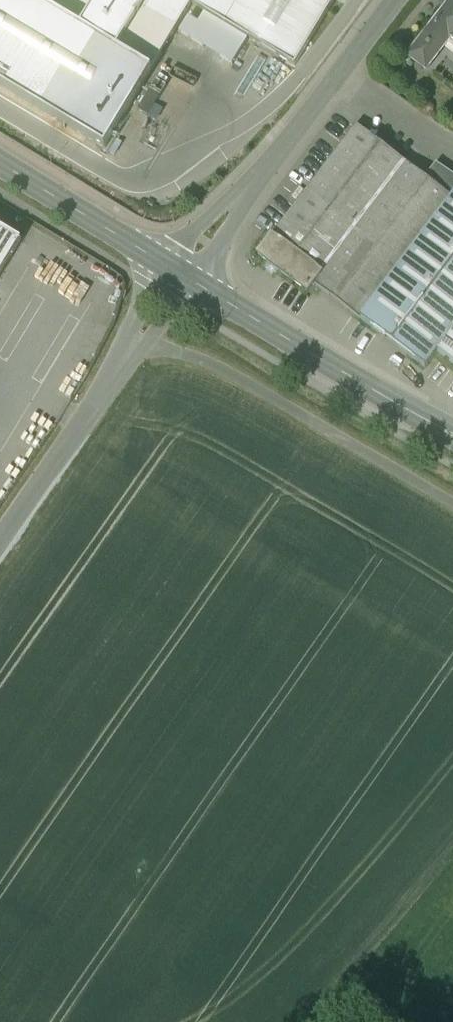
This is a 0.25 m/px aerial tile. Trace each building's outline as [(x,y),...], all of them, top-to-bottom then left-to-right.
[(105,150),(192,6),(296,68),(336,0),(0,0),(0,87),(105,150)] [(450,5),(411,56),(412,57),(422,44),(436,54),(449,38),(452,41),(452,7),(450,5)] [(199,25),(189,19),(180,34),(233,66),(248,41),(205,15),(199,25)] [(167,87),(157,81),(138,112),(149,118),(167,87)] [(357,127),(259,256),(308,292),(314,285),(405,163),(357,127)] [(405,163),(314,285),(361,321),(452,200),(425,178),(405,163)] [(436,164),(425,178),(452,200),(452,176),(436,164)] [(361,321),(426,370),(438,354),(452,334),(452,200),(361,321)] [(22,241),(0,228),(0,278),(22,241)] [(438,354),(452,365),(452,334),(438,354)]
